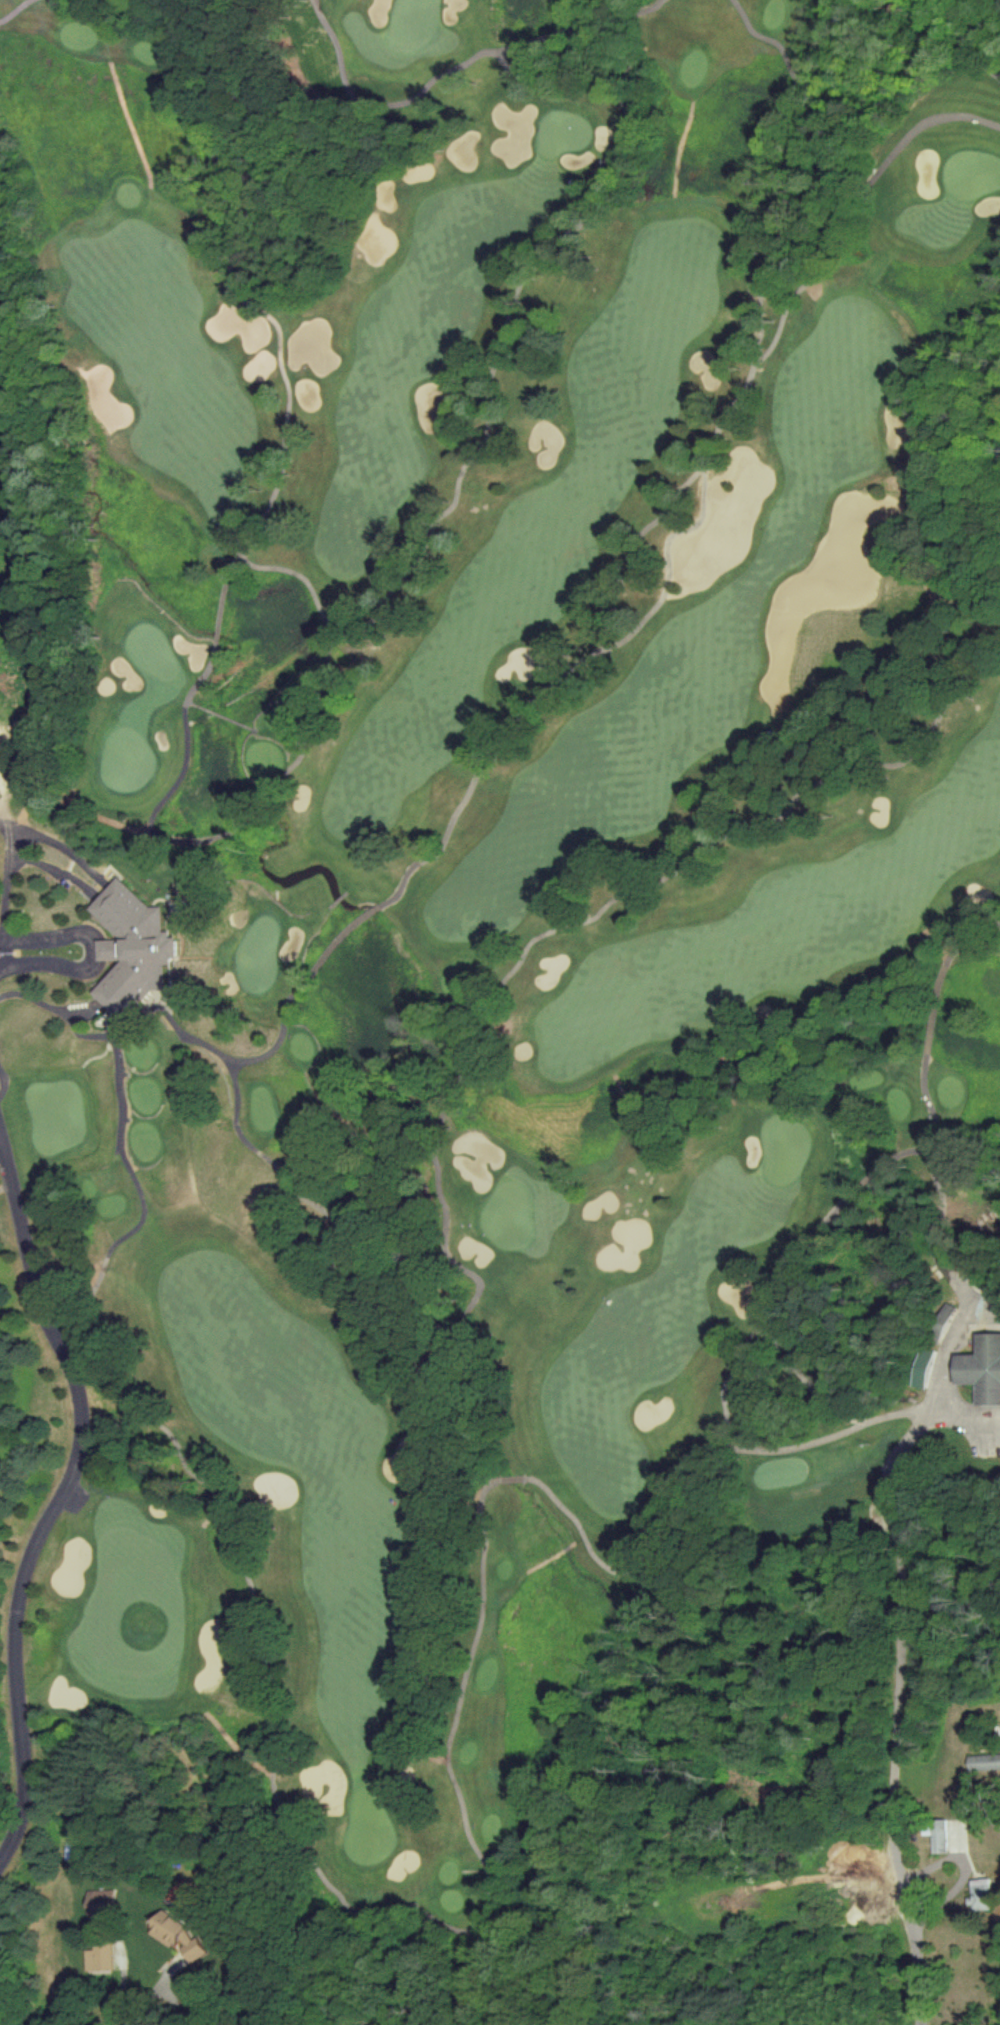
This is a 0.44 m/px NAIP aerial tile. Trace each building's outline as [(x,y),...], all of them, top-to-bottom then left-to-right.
[(112,875),(143,905),(156,905),(158,930),(164,931),(164,938),(171,937),(173,955),(166,955),(165,963),(160,962),(163,988),(147,989),(115,1019),(87,992),(116,961),(114,937),(84,908),(112,875)] [(977,1332),(999,1333),(999,1403),(978,1404),(976,1381),(955,1379),(955,1353),(976,1354),(977,1332)] [(931,1348),(918,1346),(910,1386),(923,1389),(931,1348)] [(967,1754),(967,1770),(999,1769),(999,1754),(967,1754)] [(930,1853),(945,1852),(944,1820),(919,1821),(920,1835),(929,1834),(930,1853)] [(966,1897),(966,1909),(990,1908),(989,1878),(969,1879),(970,1897),(966,1897)] [(87,1887),(89,1917),(115,1915),(113,1888),(87,1887)] [(163,1908),(150,1931),(174,1945),(188,1922),(163,1908)] [(197,1933),(208,1951),(192,1961),(180,1943),(197,1933)] [(109,1939),(110,1969),(83,1969),(83,1948),(92,1947),(91,1938),(109,1939)]
